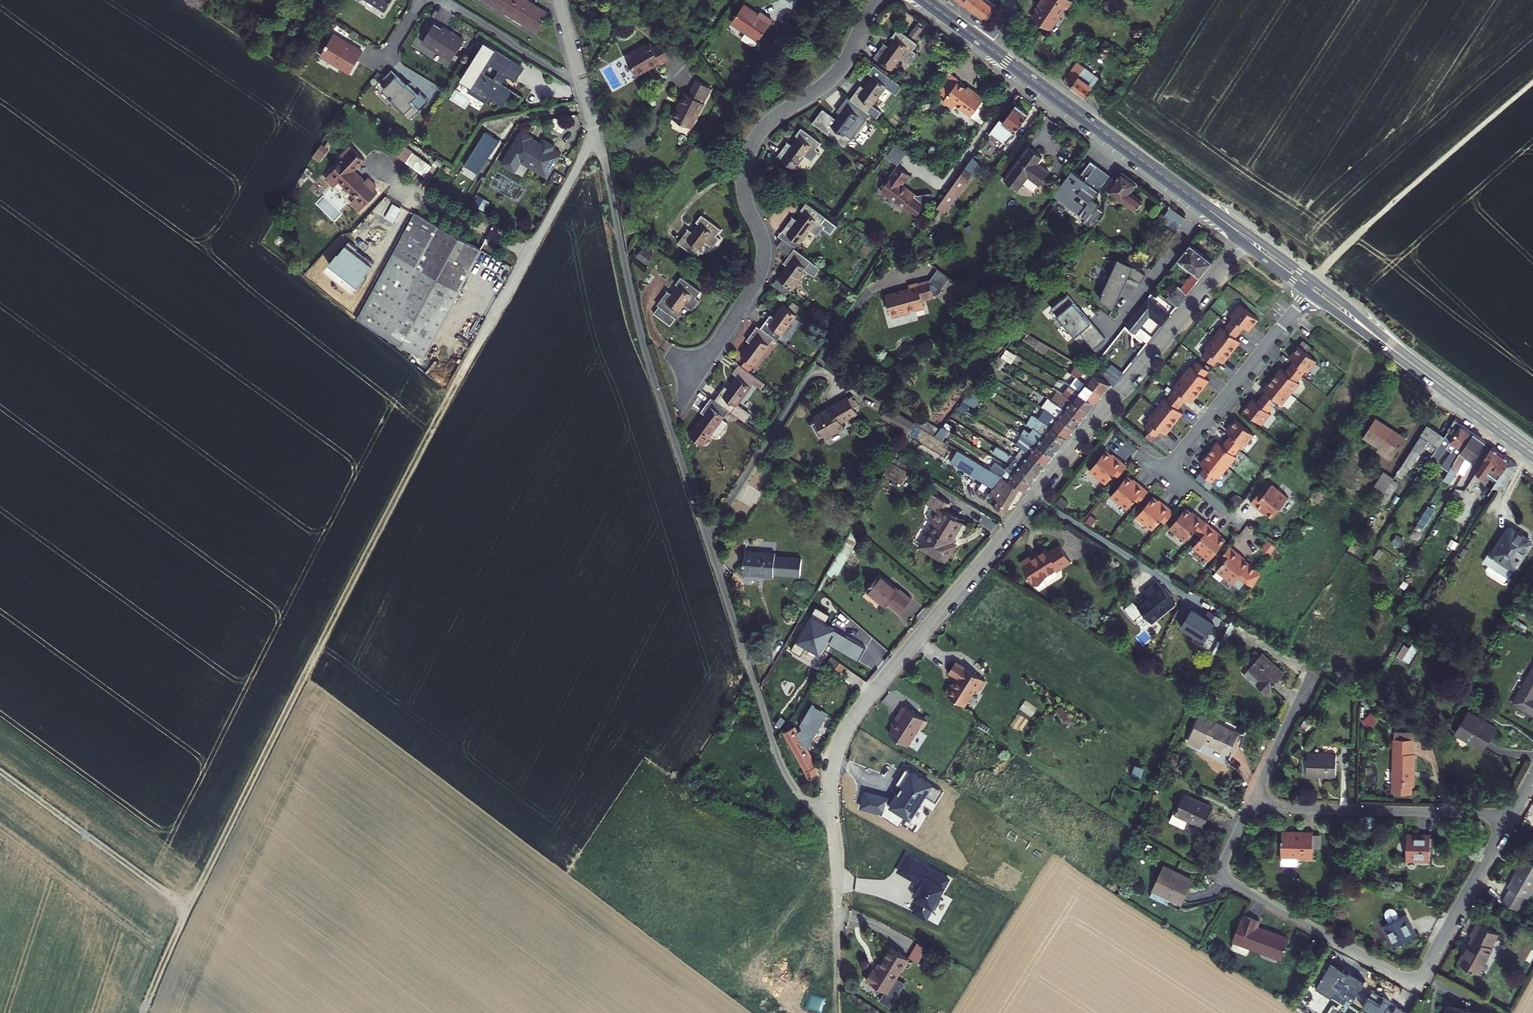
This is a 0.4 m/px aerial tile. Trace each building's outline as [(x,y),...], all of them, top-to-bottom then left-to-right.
[(384,9),(389,0),(369,0),(384,9)] [(536,31),(547,12),(541,8),(527,0),(483,0),(536,31)] [(988,0),(966,0),(963,4),(987,22),(997,7),(988,0)] [(1036,20),(1053,31),(1067,9),(1071,12),(1076,3),(1072,0),(1044,0),(1041,4),(1045,7),(1036,20)] [(432,15),(447,25),(456,13),(441,3),(432,15)] [(739,5),(726,26),(753,44),(768,22),(756,13),(755,15),(739,5)] [(915,36),(893,19),(887,27),(890,30),(884,38),(880,35),(869,49),(886,61),(896,49),(905,56),(913,45),(910,43),(915,36)] [(435,20),(423,39),(452,57),(464,38),(435,20)] [(643,33),(619,49),(632,67),(653,51),(656,54),(668,44),(658,31),(646,38),(643,33)] [(348,44),(332,34),(321,52),(332,59),(331,60),(347,70),(348,68),(350,70),(362,50),(349,43),(348,44)] [(500,80),(514,57),(485,41),(463,77),(473,83),(469,90),(470,90),(471,89),(486,99),(489,93),(503,102),(512,88),(500,80)] [(524,64),(514,57),(506,70),(516,76),(524,64)] [(1079,61),(1065,80),(1087,99),(1101,78),(1079,61)] [(882,79),(868,68),(858,81),(855,78),(845,92),(861,104),(863,105),(882,79)] [(406,84),(391,70),(383,78),(389,83),(383,89),(395,101),(393,103),(410,119),(420,109),(412,100),(416,95),(408,87),(406,84)] [(939,71),(924,91),(938,101),(934,106),(944,114),(948,109),(971,126),(990,101),(982,95),(978,101),(967,93),(965,95),(950,85),(952,82),(939,71)] [(676,91),(670,119),(691,124),(702,81),(684,76),(680,92),(676,91)] [(861,104),(845,92),(841,89),(830,104),(834,106),(830,111),(820,104),(810,117),(842,141),(848,133),(842,128),(855,110),(861,115),(867,108),(863,105),(861,104)] [(1001,117),(989,133),(1005,145),(1031,112),(1017,102),(1004,119),(1001,117)] [(813,139),(791,122),(786,129),(789,132),(782,141),(778,137),(767,151),(784,164),(794,151),(803,158),(812,147),(808,145),(813,139)] [(499,136),(484,128),(465,164),(480,171),(499,136)] [(532,134),(522,129),(504,163),(517,170),(522,159),(549,174),(562,150),(553,145),(555,142),(545,137),(542,141),(535,137),(534,138),(531,136),(532,134)] [(335,154),(316,172),(326,182),(331,177),(347,192),(342,196),(351,207),(370,188),(367,185),(369,181),(358,171),(356,173),(347,164),(358,153),(344,140),(333,152),(335,154)] [(320,142),(314,157),(324,161),(330,147),(320,142)] [(403,142),(394,153),(427,178),(435,167),(403,142)] [(896,143),(888,156),(899,163),(907,151),(896,143)] [(1002,178),(1018,190),(1027,178),(1038,186),(1049,170),(1038,162),(1042,156),(1027,146),(1002,178)] [(969,158),(933,205),(942,213),(978,165),(969,158)] [(875,174),(865,185),(900,212),(918,188),(904,193),(886,179),(894,169),(883,161),(873,173),(875,174)] [(1078,223),(1085,228),(1098,212),(1090,208),(1095,203),(1087,196),(1102,176),(1096,171),(1084,161),(1073,176),(1065,170),(1046,196),(1079,221),(1078,223)] [(1115,172),(1100,191),(1127,210),(1135,199),(1124,192),(1131,183),(1115,172)] [(838,220),(804,196),(798,204),(802,206),(795,215),(791,212),(781,226),(799,238),(808,225),(817,232),(822,225),(831,230),(838,220)] [(1181,229),(1187,216),(1169,208),(1163,221),(1181,229)] [(730,230),(708,214),(702,222),(706,224),(699,233),(695,230),(685,244),(702,256),(712,243),(721,250),(729,239),(726,237),(730,230)] [(412,215),(352,321),(419,359),(478,251),(412,215)] [(781,226),(776,233),(793,245),(799,238),(781,226)] [(785,262),(778,272),(794,283),(806,266),(814,272),(820,264),(793,245),(781,236),(775,244),(788,252),(782,260),(785,262)] [(1185,244),(1173,259),(1186,271),(1177,282),(1173,280),(1162,295),(1173,303),(1207,262),(1185,244)] [(660,254),(651,248),(644,258),(652,264),(660,254)] [(1136,263),(1122,255),(1121,258),(1116,255),(1108,268),(1112,271),(1100,292),(1114,301),(1131,272),(1139,278),(1145,270),(1136,263)] [(875,299),(888,322),(901,314),(899,311),(930,293),(942,277),(921,262),(913,273),(894,283),(896,287),(875,299)] [(710,294),(688,278),(682,286),(686,288),(679,297),(675,294),(665,308),(667,310),(662,317),(679,329),(684,321),(682,320),(692,307),(701,314),(709,303),(706,300),(710,294)] [(1079,304),(1065,288),(1050,301),(1056,309),(1055,309),(1062,318),(1063,317),(1074,330),(1079,326),(1084,332),(1094,324),(1088,317),(1089,316),(1079,304)] [(1148,296),(1125,324),(1146,341),(1152,335),(1140,326),(1149,315),(1161,324),(1169,313),(1148,296)] [(769,307),(758,322),(773,333),(776,335),(795,308),(782,298),(773,310),(769,307)] [(1104,332),(1080,303),(1079,304),(1089,316),(1088,317),(1094,324),(1084,332),(1092,342),(1104,332)] [(1253,318),(1235,305),(1227,316),(1228,317),(1219,327),(1218,327),(1201,348),(1202,349),(1197,355),(1209,365),(1214,359),(1218,362),(1235,341),(1231,337),(1240,327),(1244,330),(1253,318)] [(747,336),(740,346),(756,357),(773,333),(758,322),(756,320),(745,334),(747,336)] [(1312,360),(1294,347),(1285,358),(1289,361),(1280,371),(1276,368),(1259,390),(1261,391),(1252,402),(1248,399),(1239,410),(1256,424),(1265,413),(1264,412),(1273,401),(1276,404),(1294,382),(1292,381),(1301,370),(1303,372),(1312,360)] [(748,366),(737,358),(731,367),(736,370),(742,375),(748,366)] [(990,507),(1001,513),(1015,491),(1017,489),(1019,490),(1106,382),(1071,360),(1063,372),(1071,378),(1066,386),(1062,384),(1056,393),(1051,390),(1046,398),(1042,396),(1036,406),(1039,408),(1033,418),(1026,414),(1020,424),(1025,427),(1023,431),(1017,428),(1014,433),(1024,440),(1017,449),(1016,448),(1003,467),(999,465),(998,467),(990,462),(974,459),(972,461),(954,449),(947,460),(991,489),(987,494),(994,499),(990,507)] [(1204,370),(1192,361),(1188,366),(1187,365),(1169,387),(1170,388),(1162,399),(1160,398),(1143,419),(1144,421),(1140,426),(1151,436),(1156,430),(1160,434),(1178,411),(1174,408),(1182,398),(1186,401),(1203,379),(1200,376),(1204,370)] [(1114,384),(1124,371),(1113,362),(1103,375),(1114,384)] [(724,379),(713,393),(728,405),(738,412),(744,417),(750,409),(737,400),(751,381),(749,380),(753,374),(761,380),(763,377),(748,366),(742,375),(736,370),(728,381),(724,379)] [(972,388),(965,399),(976,406),(982,395),(972,388)] [(702,408),(689,425),(702,435),(710,424),(718,430),(728,416),(723,412),(726,408),(728,405),(713,393),(710,391),(699,406),(702,408)] [(849,399),(815,417),(826,436),(845,425),(843,421),(857,413),(849,399)] [(738,412),(728,405),(726,408),(736,416),(738,412)] [(1372,417),(1359,435),(1389,456),(1401,437),(1372,417)] [(1479,440),(1451,419),(1439,437),(1422,425),(1390,474),(1380,468),(1364,492),(1381,504),(1419,445),(1429,452),(1425,458),(1433,462),(1442,449),(1446,452),(1437,465),(1445,470),(1449,465),(1455,468),(1463,454),(1469,459),(1479,440)] [(1248,433),(1231,420),(1222,431),(1226,434),(1217,445),(1213,442),(1196,463),(1200,466),(1195,472),(1207,482),(1212,476),(1213,477),(1230,455),(1229,454),(1238,444),(1239,445),(1248,433)] [(991,445),(987,451),(1001,460),(1005,454),(991,445)] [(1483,481),(1474,495),(1480,500),(1487,488),(1495,492),(1512,464),(1485,446),(1470,471),(1478,476),(1480,473),(1492,481),(1489,485),(1483,481)] [(1100,450),(1085,469),(1101,482),(1109,474),(1112,477),(1122,464),(1112,456),(1110,458),(1100,450)] [(887,458),(880,471),(893,478),(901,466),(887,458)] [(1469,473),(1461,485),(1468,489),(1475,476),(1469,473)] [(1122,476),(1106,495),(1122,508),(1130,499),(1133,502),(1143,490),(1133,482),(1132,484),(1122,476)] [(1255,490),(1245,502),(1255,511),(1257,509),(1267,517),(1282,498),(1266,484),(1259,493),(1255,490)] [(905,543),(935,561),(946,543),(940,540),(951,520),(935,510),(940,502),(927,494),(921,504),(927,507),(905,543)] [(1147,497),(1132,515),(1148,529),(1156,520),(1159,523),(1169,510),(1159,502),(1157,504),(1147,497)] [(1425,527),(1437,509),(1430,504),(1418,523),(1425,527)] [(1180,508),(1164,527),(1181,541),(1188,532),(1195,538),(1188,547),(1204,560),(1219,541),(1210,533),(1211,530),(1192,514),(1190,516),(1180,508)] [(1485,549),(1478,559),(1504,576),(1524,546),(1523,536),(1508,527),(1504,529),(1488,551),(1485,549)] [(1028,556),(1018,562),(1033,586),(1048,576),(1045,573),(1053,568),(1055,571),(1070,562),(1060,545),(1049,552),(1047,548),(1030,559),(1028,556)] [(1225,545),(1215,558),(1219,561),(1211,570),(1228,583),(1243,564),(1233,556),(1235,554),(1225,545)] [(740,548),(737,572),(769,576),(769,572),(794,573),(796,557),(771,554),(771,551),(740,548)] [(877,570),(862,589),(879,606),(882,604),(892,613),(904,599),(893,589),(895,586),(877,570)] [(1150,584),(1136,595),(1140,600),(1130,608),(1145,626),(1169,606),(1150,584)] [(1209,609),(1206,614),(1189,605),(1177,625),(1200,639),(1212,619),(1217,622),(1221,616),(1209,609)] [(811,613),(792,649),(803,655),(808,646),(822,653),(828,642),(859,659),(866,647),(835,630),(836,627),(826,621),(830,615),(816,607),(813,614),(811,613)] [(1411,661),(1417,648),(1404,642),(1397,654),(1411,661)] [(1244,673),(1240,678),(1261,698),(1279,677),(1257,657),(1244,673)] [(987,677),(958,658),(951,670),(961,676),(957,682),(954,680),(947,690),(967,703),(978,685),(980,687),(987,677)] [(1504,704),(1527,716),(1532,704),(1532,699),(1529,696),(1532,688),(1532,666),(1527,662),(1504,704)] [(902,720),(893,733),(912,745),(924,725),(927,727),(932,720),(908,705),(900,719),(902,720)] [(1365,719),(1369,725),(1378,717),(1374,712),(1365,719)] [(1464,715),(1452,737),(1479,752),(1490,729),(1464,715)] [(780,731),(803,775),(814,769),(808,756),(810,755),(806,745),(808,744),(803,731),(798,732),(797,730),(801,727),(798,719),(780,731)] [(1193,721),(1181,748),(1193,754),(1196,748),(1221,759),(1231,737),(1193,721)] [(804,727),(816,754),(821,741),(812,724),(804,727)] [(1390,789),(1390,798),(1409,798),(1409,790),(1411,790),(1411,759),(1409,759),(1409,744),(1393,744),(1393,752),(1390,752),(1390,776),(1392,777),(1392,789),(1390,789)] [(1304,759),(1304,782),(1334,782),(1334,760),(1304,759)] [(860,807),(878,812),(900,825),(906,815),(912,819),(926,796),(937,803),(943,793),(932,786),(934,783),(912,770),(892,802),(887,799),(888,798),(864,792),(860,807)] [(1168,819),(1164,826),(1179,834),(1182,827),(1199,836),(1210,814),(1182,799),(1171,820),(1168,819)] [(1308,863),(1308,853),(1315,853),(1315,839),(1308,839),(1308,836),(1299,836),(1299,838),(1277,838),(1277,862),(1278,862),(1278,867),(1280,870),(1290,870),(1292,867),(1293,862),(1299,862),(1299,863),(1308,863)] [(1403,836),(1402,864),(1426,864),(1426,836),(1403,836)] [(953,878),(908,852),(897,871),(921,885),(915,896),(919,898),(912,910),(928,919),(934,908),(935,908),(953,878)] [(1496,903),(1513,912),(1521,897),(1523,898),(1532,879),(1532,864),(1522,858),(1515,871),(1512,870),(1503,886),(1505,888),(1496,903)] [(1159,869),(1143,898),(1159,906),(1162,900),(1174,906),(1186,883),(1159,869)] [(1377,931),(1387,950),(1414,937),(1403,918),(1397,920),(1395,916),(1393,914),(1391,912),(1387,912),(1382,915),(1380,917),(1380,920),(1380,923),(1382,928),(1377,931)] [(1241,959),(1243,952),(1277,963),(1284,940),(1253,930),(1255,924),(1240,919),(1238,925),(1235,924),(1226,951),(1228,955),(1241,959)] [(1467,940),(1453,966),(1474,977),(1485,955),(1482,953),(1493,935),(1472,923),(1464,938),(1467,940)] [(868,971),(862,981),(884,994),(904,959),(887,950),(873,974),(868,971)] [(1327,968),(1313,992),(1329,1002),(1333,996),(1350,1006),(1361,986),(1345,976),(1344,977),(1327,968)] [(890,991),(901,995),(906,981),(896,977),(890,991)]
